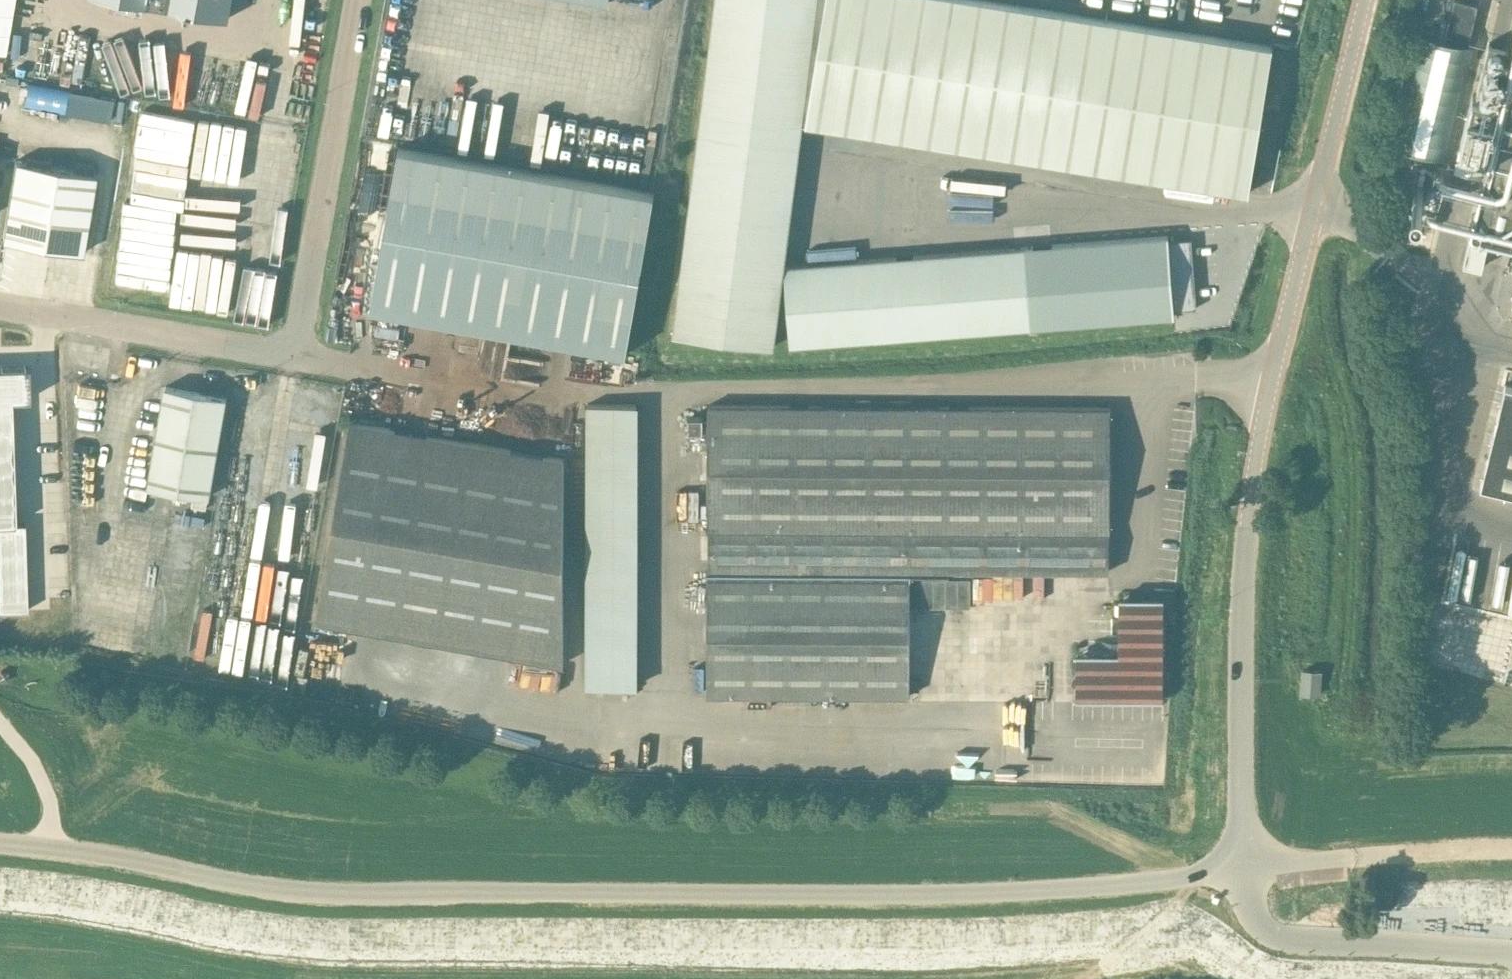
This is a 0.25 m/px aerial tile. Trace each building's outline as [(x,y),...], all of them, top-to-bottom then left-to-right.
[(12,53),(20,0),(0,0),(0,52),(12,53)] [(231,0),(131,0),(228,18),(231,0)] [(784,266),(802,121),(807,122),(828,0),(716,0),(674,333),(774,346),(784,269),(784,266)] [(807,122),(1251,194),(1278,44),(1006,0),(828,0),(807,122)] [(1445,37),(1414,30),(1387,145),(1447,158),(1475,46),(1468,44),(1478,4),(1461,0),(1454,0),(1445,37)] [(1476,96),(1473,95),(1470,109),(1469,109),(1460,146),(1459,145),(1453,168),(1484,175),(1470,231),(1470,232),(1463,262),(1482,267),(1489,236),(1511,242),(1511,48),(1490,42),(1476,96)] [(230,105),(254,111),(267,58),(242,53),(230,105)] [(24,104),(64,112),(68,89),(28,82),(24,104)] [(371,307),(626,352),(654,192),(399,147),(371,307)] [(95,173),(16,160),(3,239),(82,253),(95,173)] [(1169,235),(1027,248),(1031,325),(1174,315),(1174,309),(1197,307),(1192,238),(1169,239),(1169,235)] [(1031,325),(1027,248),(784,266),(789,343),(1031,325)] [(0,366),(0,611),(28,610),(25,523),(16,523),(12,399),(30,398),(29,365),(0,366)] [(1499,411),(1481,485),(1511,492),(1511,385),(1506,383),(1499,411)] [(149,487),(210,497),(227,397),(166,387),(149,487)] [(1111,406),(709,403),(709,572),(707,572),(707,695),(910,696),(910,606),(971,607),(971,578),(922,578),(922,573),(950,572),(1109,572),(1109,531),(1111,531),(1111,406)] [(703,430),(703,415),(689,415),(689,429),(703,430)] [(315,620),(564,664),(565,458),(351,420),(315,620)] [(998,573),(998,595),(1028,595),(1027,572),(998,573)] [(1119,597),(1119,654),(1077,654),(1077,697),(1163,697),(1163,597),(1119,597)] [(242,653),(283,654),(284,620),(244,618),(242,653)] [(587,647),(587,685),(638,685),(638,648),(587,647)] [(1322,669),(1302,668),(1300,692),(1321,694),(1322,669)]
